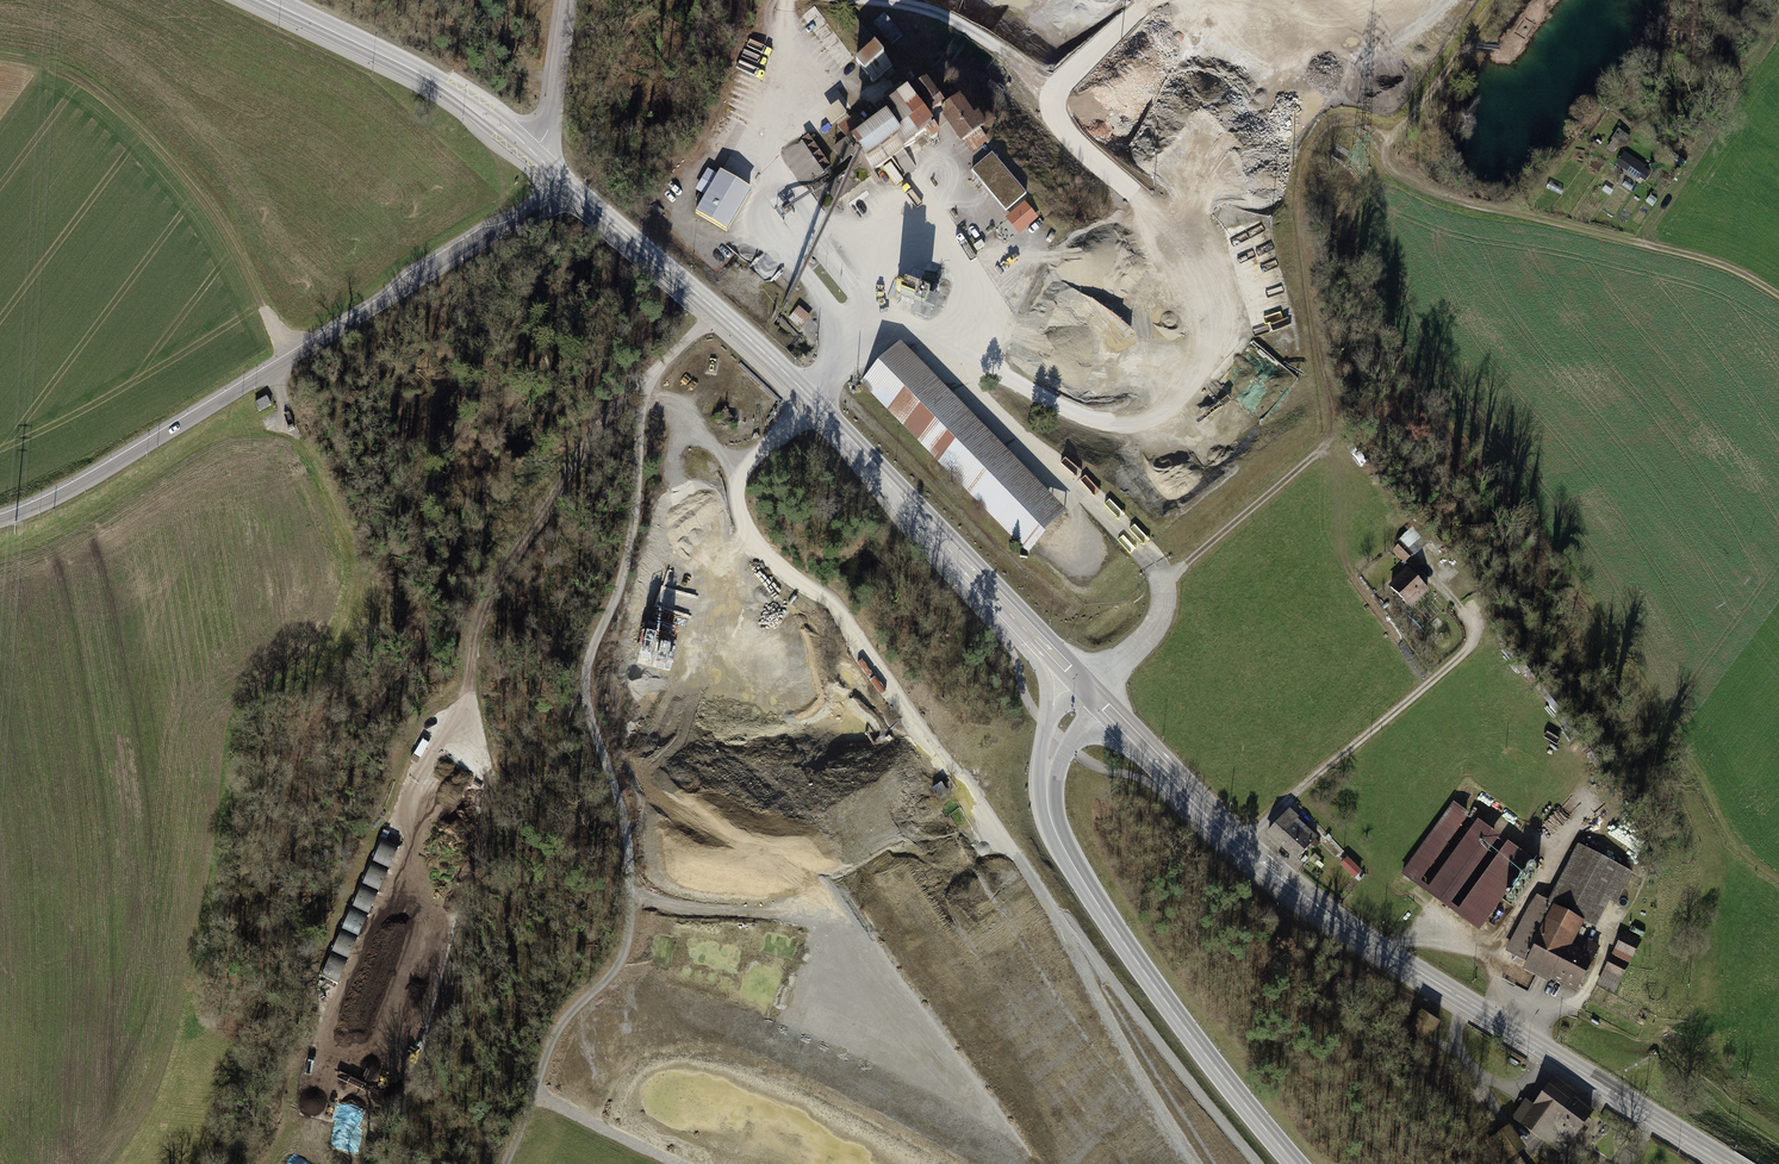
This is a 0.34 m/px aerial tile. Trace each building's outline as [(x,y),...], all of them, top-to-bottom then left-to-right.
[(818,6),(805,13),(817,34),(830,26),(818,6)] [(884,14),(874,23),(891,44),(902,36),(884,14)] [(875,46),(856,61),(873,82),(891,68),(875,46)] [(845,155),(847,158),(851,156),(858,165),(827,187),(837,199),(931,130),(933,132),(949,121),(963,140),(984,124),(977,113),(972,117),(958,97),(956,98),(950,90),(936,100),(926,88),(910,100),(902,91),(886,103),(891,110),(868,126),(856,114),(839,127),(847,139),(834,148),(841,157),(845,155)] [(838,103),(822,114),(830,125),(846,114),(838,103)] [(992,153),(971,170),(1006,211),(1026,193),(992,153)] [(718,176),(696,213),(727,231),(749,194),(718,176)] [(801,309),(791,318),(801,329),(812,320),(801,309)] [(1063,517),(900,346),(864,380),(1027,551),(1063,517)] [(1058,373),(1073,368),(1067,351),(1052,357),(1058,373)] [(1423,578),(1402,596),(1420,617),(1441,599),(1423,578)] [(1532,857),(1452,800),(1399,874),(1478,931),(1532,857)] [(1288,807),(1265,834),(1290,855),(1315,830),(1288,807)] [(375,914),(399,847),(379,840),(355,907),(375,914)] [(1550,901),(1536,894),(1504,950),(1576,991),(1600,946),(1587,941),(1583,946),(1573,943),(1583,921),(1595,927),(1610,901),(1616,903),(1632,871),(1578,844),(1550,901)] [(1362,870),(1347,856),(1339,864),(1354,878),(1362,870)] [(334,947),(350,956),(371,916),(354,907),(334,947)] [(1624,931),(1598,981),(1617,991),(1642,940),(1624,931)] [(1514,1118),(1504,1131),(1531,1152),(1541,1139),(1567,1158),(1604,1109),(1554,1072),(1518,1121),(1514,1118)]
